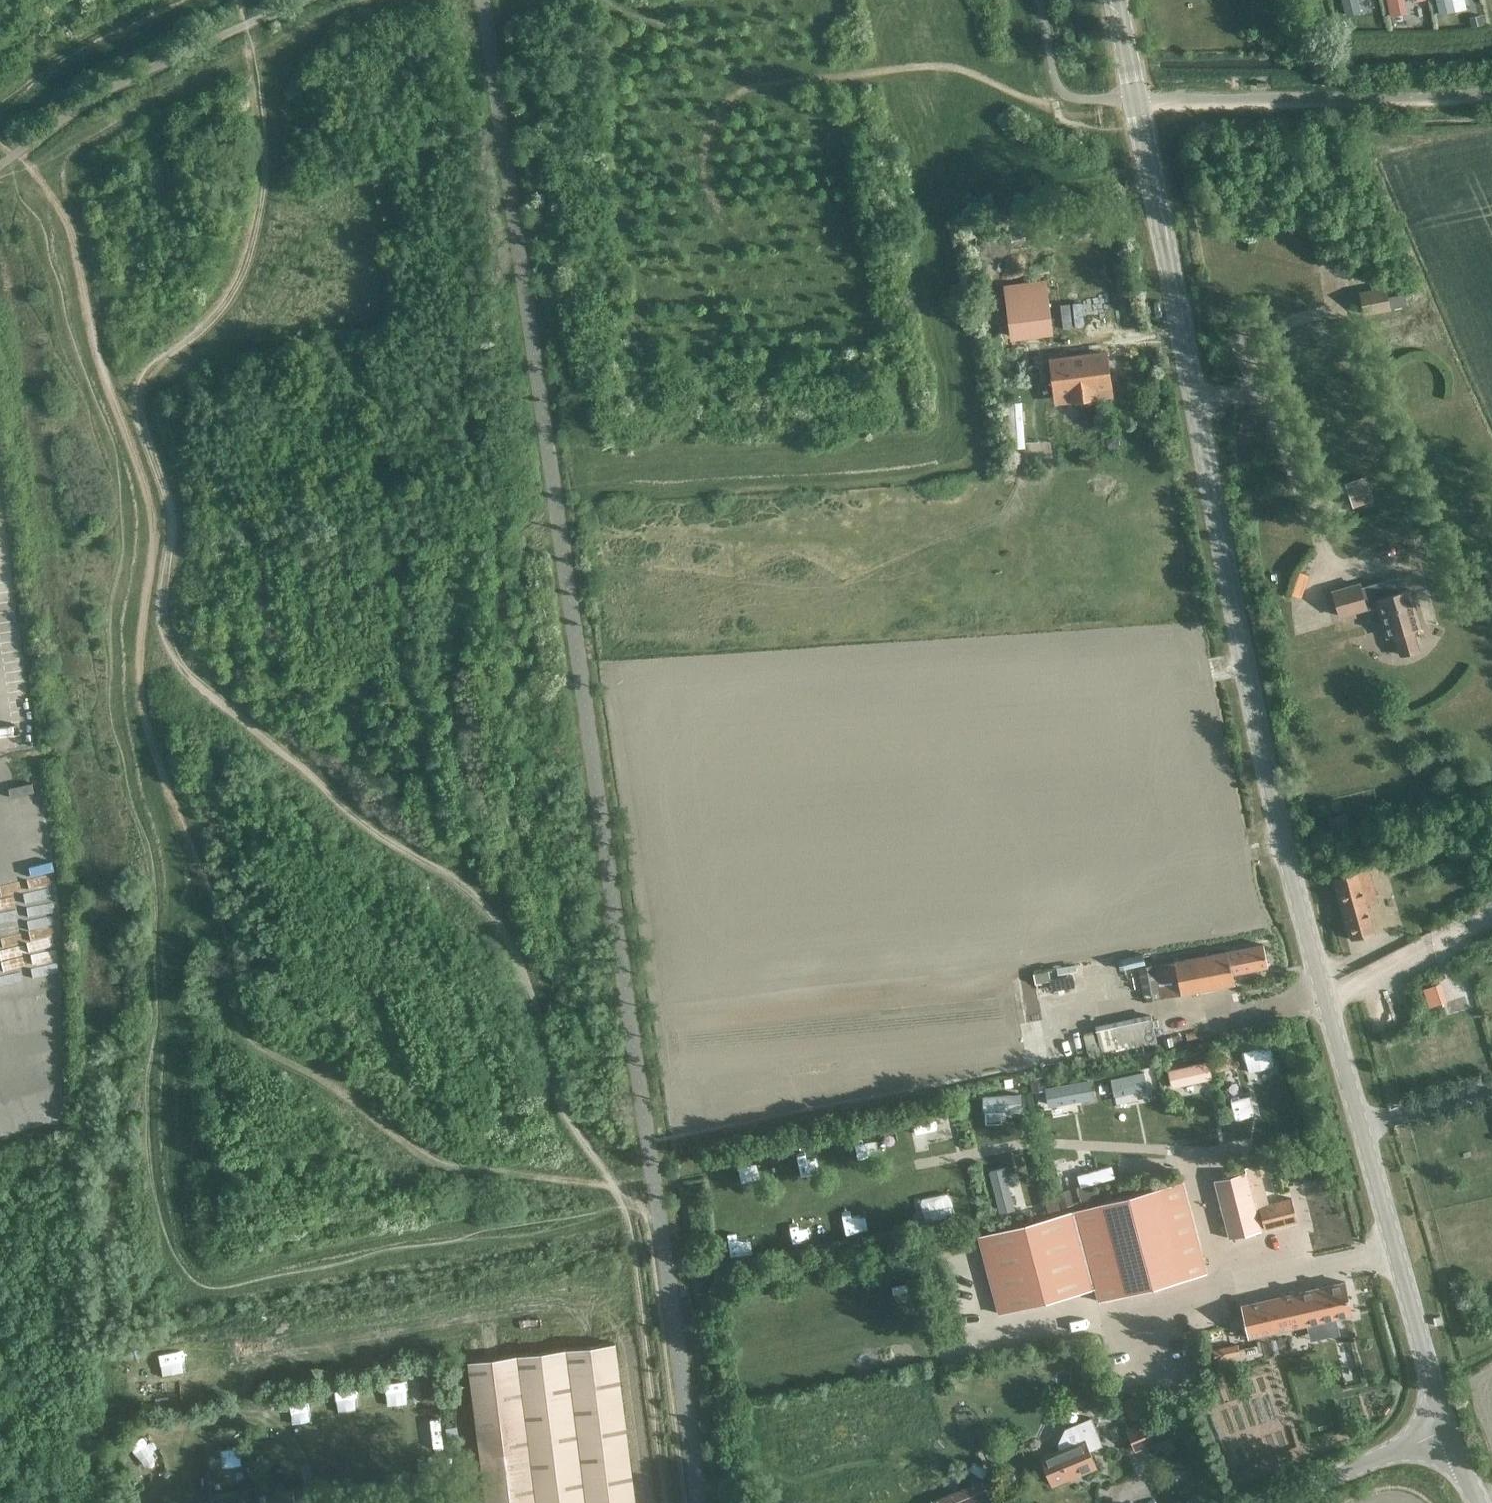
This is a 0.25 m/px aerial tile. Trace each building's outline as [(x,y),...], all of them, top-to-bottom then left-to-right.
[(1356,0),(1340,0),(1345,20),(1360,16),(1356,0)] [(1389,20),(1406,16),(1403,0),(1385,0),(1389,20)] [(1438,19),(1454,15),(1451,0),(1434,0),(1438,19)] [(1339,265),(1318,261),(1319,272),(1328,311),(1429,298),(1424,286),(1367,275),(1339,265)] [(1005,284),(1013,337),(1054,331),(1046,278),(1005,284)] [(1107,352),(1054,358),(1058,391),(1072,389),(1073,397),(1097,394),(1096,386),(1111,384),(1107,352)] [(1344,480),(1352,505),(1372,498),(1364,474),(1344,480)] [(1394,577),(1380,581),(1360,586),(1358,582),(1332,590),(1339,614),(1365,607),(1364,602),(1376,599),(1386,635),(1394,633),(1400,653),(1418,648),(1412,627),(1420,625),(1409,588),(1398,591),(1394,577)] [(1369,931),(1362,905),(1378,900),(1370,868),(1333,878),(1348,937),(1369,931)] [(1267,965),(1262,942),(1138,966),(1145,999),(1233,982),(1231,972),(1267,965)] [(1119,957),(1121,968),(1146,963),(1144,952),(1119,957)] [(1096,1027),(1102,1050),(1156,1037),(1151,1014),(1096,1027)] [(935,1119),(948,1117),(946,1104),(933,1106),(935,1119)] [(1298,1221),(1291,1196),(1269,1202),(1263,1176),(1266,1175),(1263,1163),(1244,1168),(1245,1172),(1215,1180),(1229,1238),(1298,1221)] [(999,1313),(1097,1287),(1100,1297),(1205,1269),(1181,1180),(978,1234),(999,1313)] [(1344,1280),(1241,1303),(1248,1335),(1351,1312),(1344,1280)] [(613,1329),(466,1348),(486,1502),(634,1502),(613,1329)] [(1236,1343),(1212,1348),(1215,1359),(1238,1353),(1236,1343)] [(1163,1411),(1125,1426),(1135,1449),(1172,1433),(1163,1411)] [(1088,1449),(1101,1443),(1090,1418),(1071,1426),(1077,1442),(1041,1457),(1052,1483),(1095,1466),(1088,1449)] [(995,1495),(987,1476),(931,1498),(932,1502),(928,1502),(976,1502),(995,1495)]
